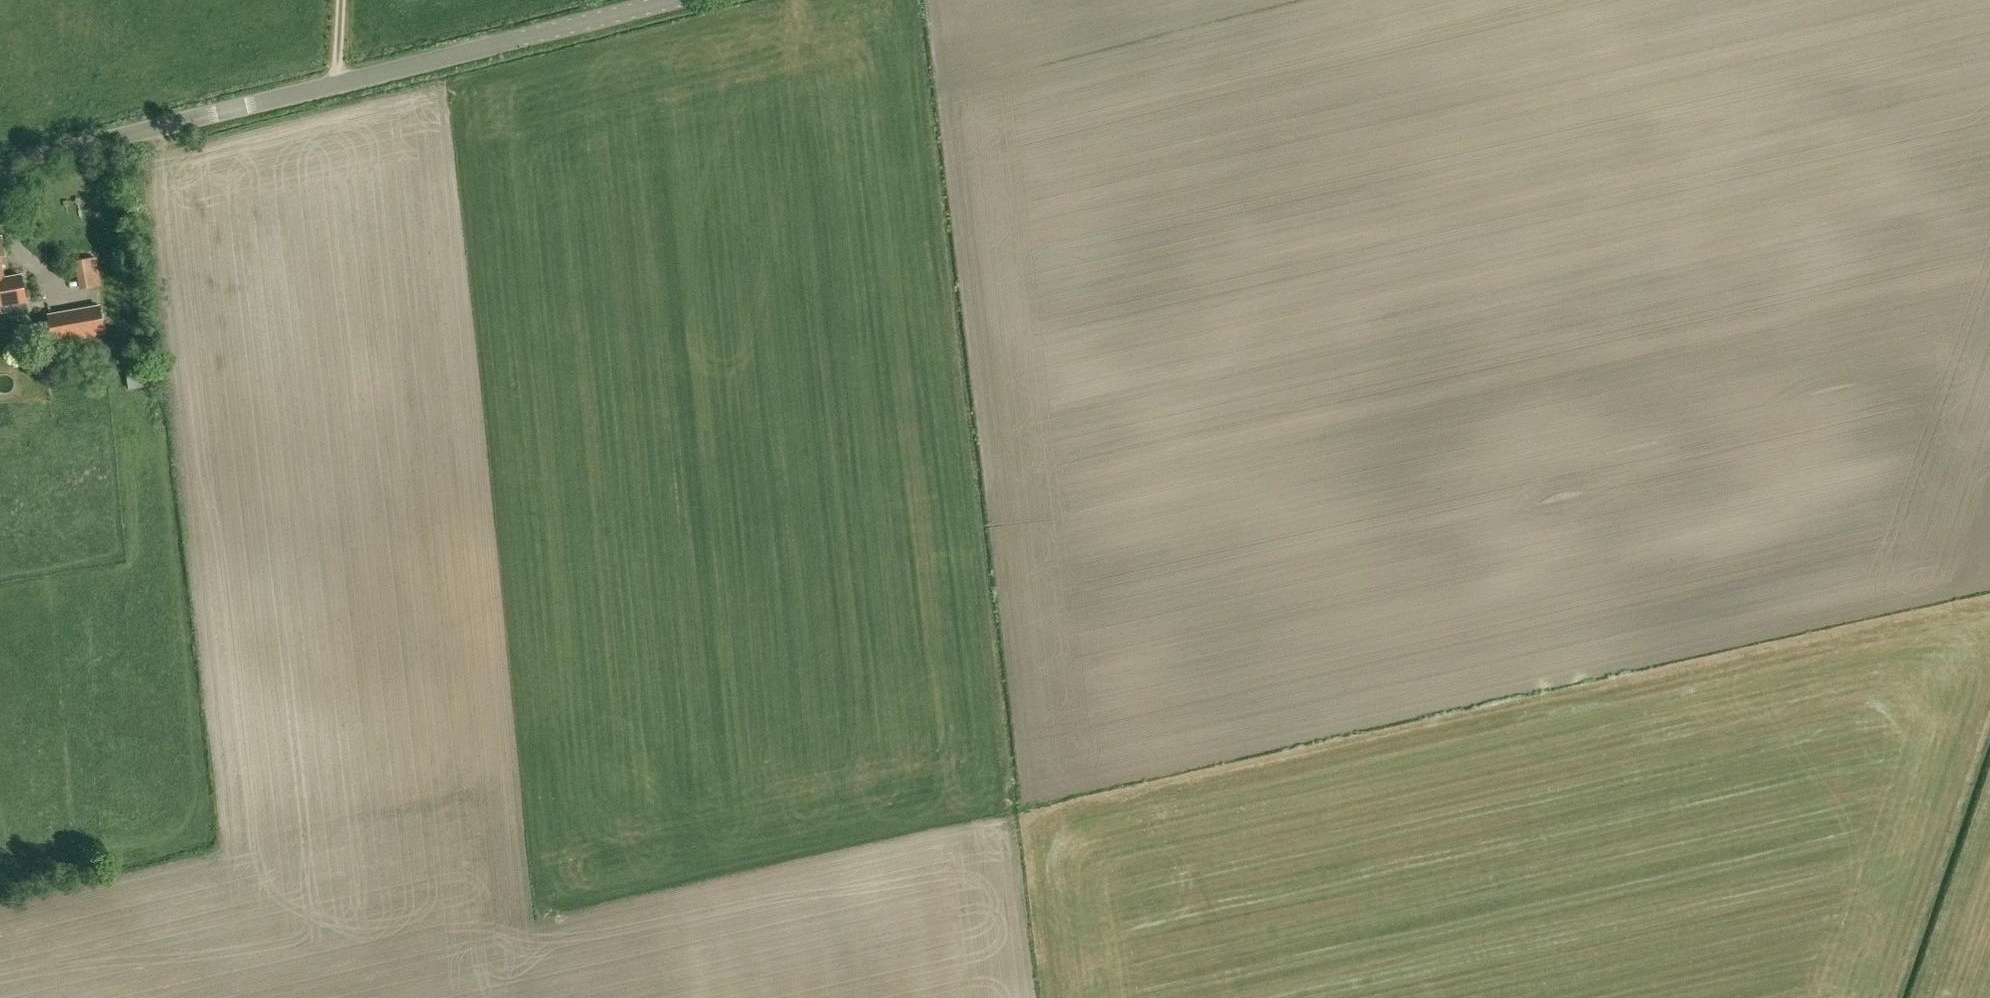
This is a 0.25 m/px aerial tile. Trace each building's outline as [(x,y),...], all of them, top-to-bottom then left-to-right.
[(9,307),(11,317),(28,314),(26,303),(21,276),(4,279),(3,277),(0,258),(0,308),(9,307)] [(72,259),(74,288),(95,287),(93,258),(72,259)] [(100,305),(47,315),(52,345),(106,335),(100,305)] [(153,363),(127,367),(131,389),(156,384),(153,363)]
